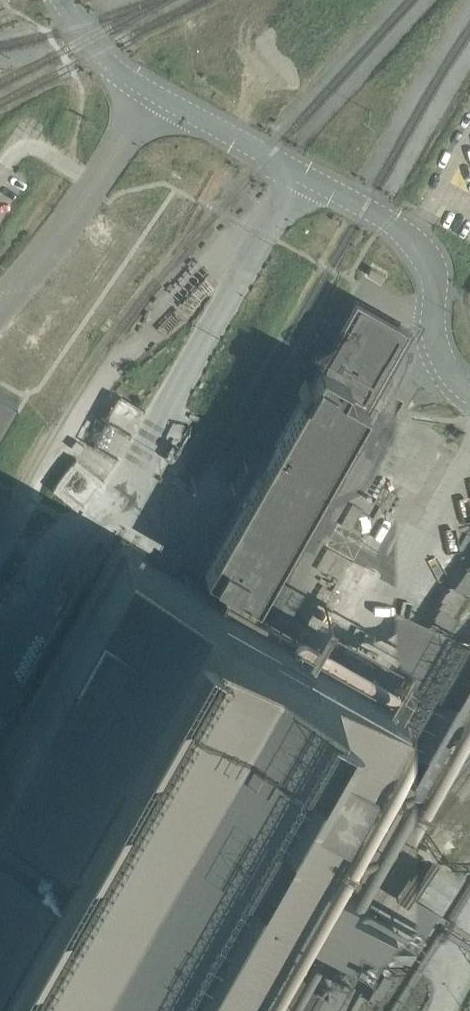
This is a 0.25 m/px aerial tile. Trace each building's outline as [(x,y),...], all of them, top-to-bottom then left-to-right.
[(368,961),(376,946),(391,920),(388,918),(385,916),(377,912),(372,909),(366,905),(362,903),(357,900),(352,897),(340,890),(345,881),(352,885),(371,851),(372,849),(377,840),(379,836),(400,799),(403,796),(412,779),(407,776),(373,756),(365,751),(385,717),(397,695),(396,695),(365,677),(373,664),(344,648),(337,661),(318,650),(313,648),(294,637),(278,628),(261,618),(259,617),(253,614),(248,610),(255,598),(259,591),(272,567),(319,483),(351,427),(354,423),(365,404),(370,394),(379,379),(350,362),(365,336),(342,323),(326,351),(319,363),(318,363),(318,364),(317,367),(313,374),(310,379),(280,432),(272,445),(259,470),(214,548),(209,546),(204,554),(209,557),(203,568),(224,581),(217,593),(196,581),(178,571),(166,564),(161,561),(139,548),(120,537),(117,543),(106,563),(96,580),(13,725),(12,729),(0,749),(0,1010),(338,1010),(368,961)] [(0,395),(0,432),(16,404),(0,395)]
